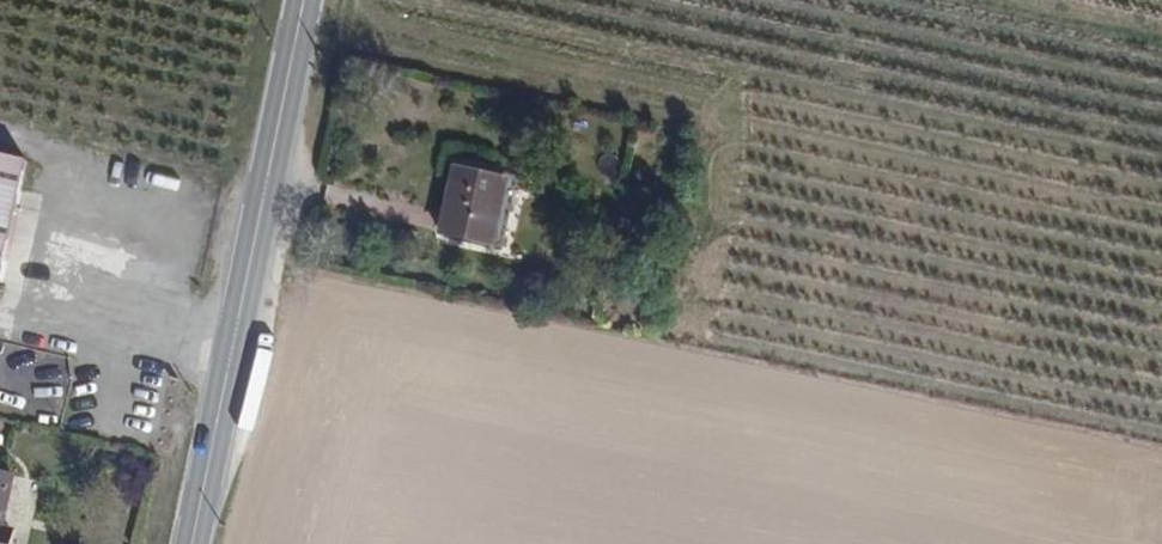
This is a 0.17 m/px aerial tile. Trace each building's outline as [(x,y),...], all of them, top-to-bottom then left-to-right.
[(43,172),(0,163),(0,313),(12,316),(43,172)] [(498,248),(513,175),(450,163),(436,236),(498,248)] [(36,491),(0,484),(0,543),(35,543),(26,541),(36,491)]
